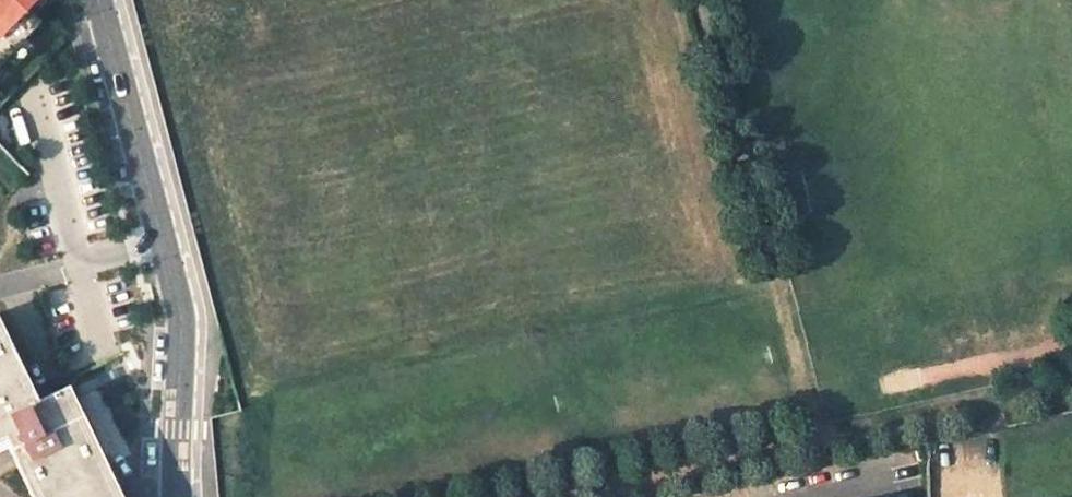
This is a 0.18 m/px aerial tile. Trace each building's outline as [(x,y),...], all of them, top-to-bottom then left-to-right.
[(22,42),(41,22),(35,17),(52,0),(0,0),(0,21),(22,42)] [(22,42),(0,21),(0,65),(22,42)] [(3,438),(31,496),(120,496),(70,392),(67,386),(38,401),(0,322),(0,439),(3,438)]
